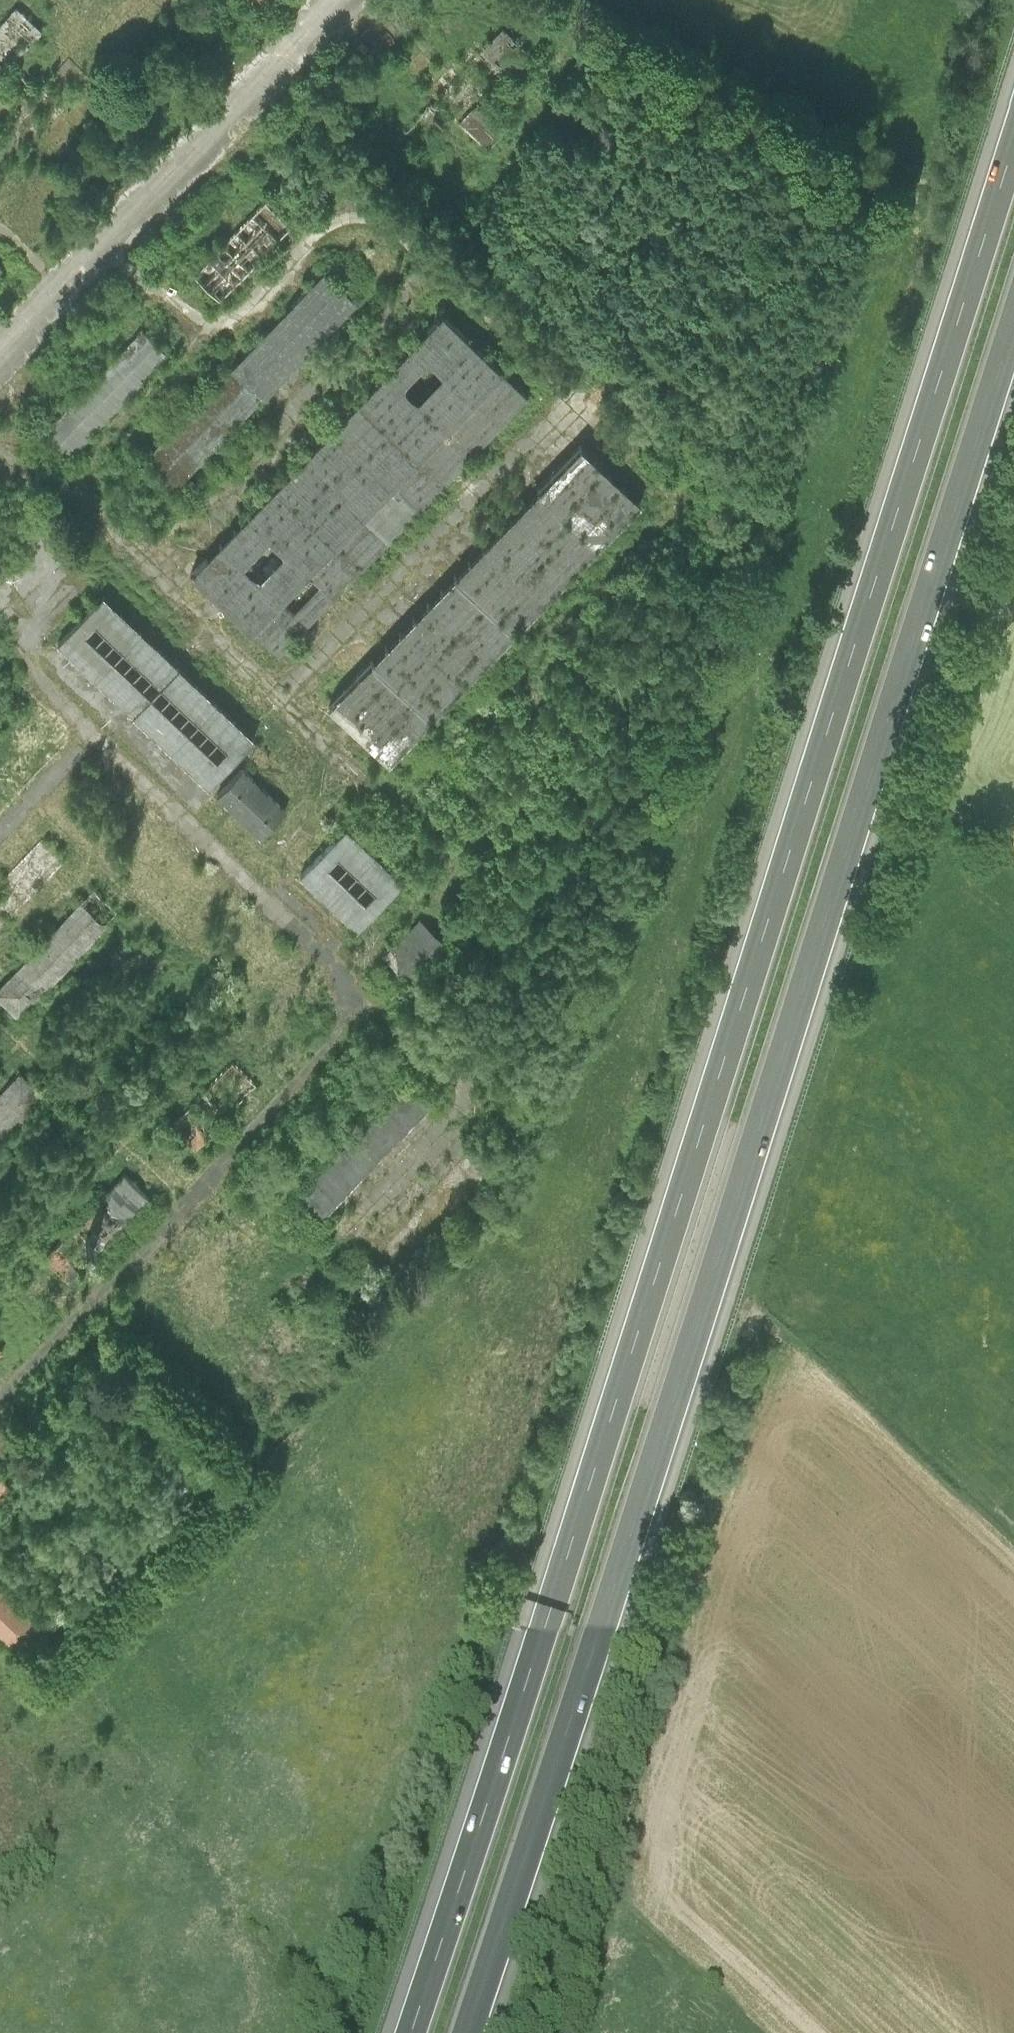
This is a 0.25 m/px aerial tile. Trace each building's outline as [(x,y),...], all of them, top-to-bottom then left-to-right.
[(19,8),(0,27),(0,82),(46,34),(19,8)] [(527,45),(503,22),(399,131),(423,154),(527,45)] [(320,192),(292,166),(192,271),(220,298),(320,192)] [(168,491),(358,295),(327,265),(137,461),(168,491)] [(442,302),(187,566),(279,655),(534,390),(442,302)] [(171,352),(140,324),(47,425),(78,454),(171,352)] [(648,496),(582,433),(326,696),(392,759),(648,496)] [(249,733),(101,590),(54,639),(202,781),(249,733)] [(287,807),(241,767),(219,794),(264,833),(287,807)] [(401,881),(341,823),(294,871),(355,929),(401,881)] [(48,833),(0,882),(0,935),(74,859),(48,833)] [(97,882),(0,986),(0,998),(22,1018),(125,908),(97,882)] [(0,1093),(0,1145),(48,1095),(22,1070),(0,1093)] [(324,1217),(435,1097),(406,1070),(295,1191),(324,1217)] [(155,1193),(130,1170),(50,1255),(75,1278),(155,1193)] [(9,1489),(0,1480),(0,1499),(9,1489)] [(22,1648),(47,1624),(0,1577),(0,1627),(22,1648)]
